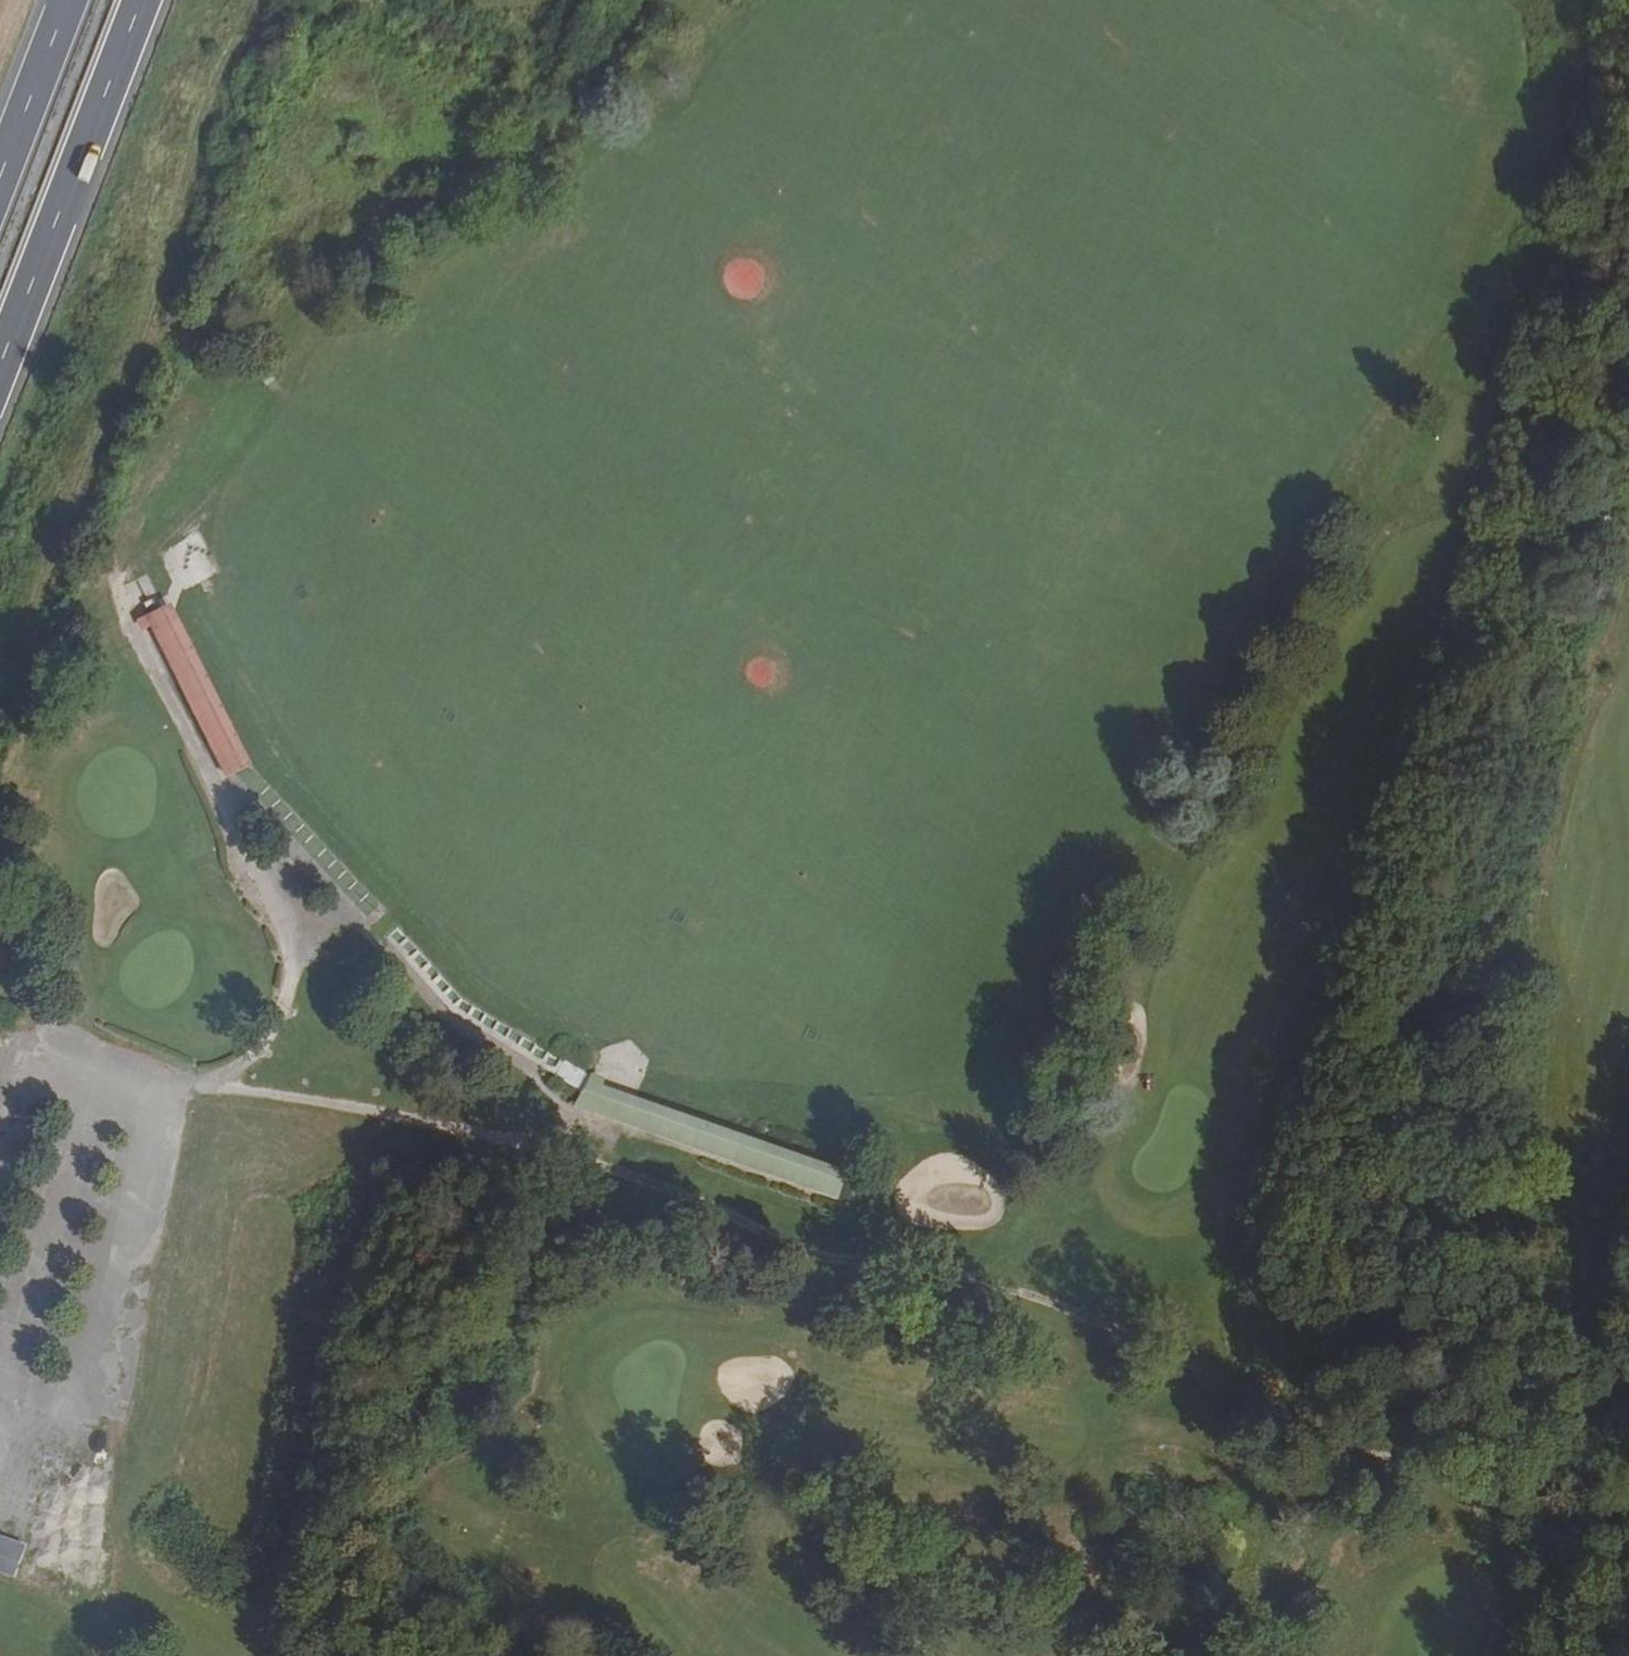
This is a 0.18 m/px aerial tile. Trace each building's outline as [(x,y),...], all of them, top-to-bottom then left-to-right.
[(741,254),(719,281),(745,301),(766,274),(741,254)] [(247,767),(173,601),(145,613),(218,780),(247,767)] [(23,1540),(0,1535),(0,1572),(15,1575),(23,1540)]
